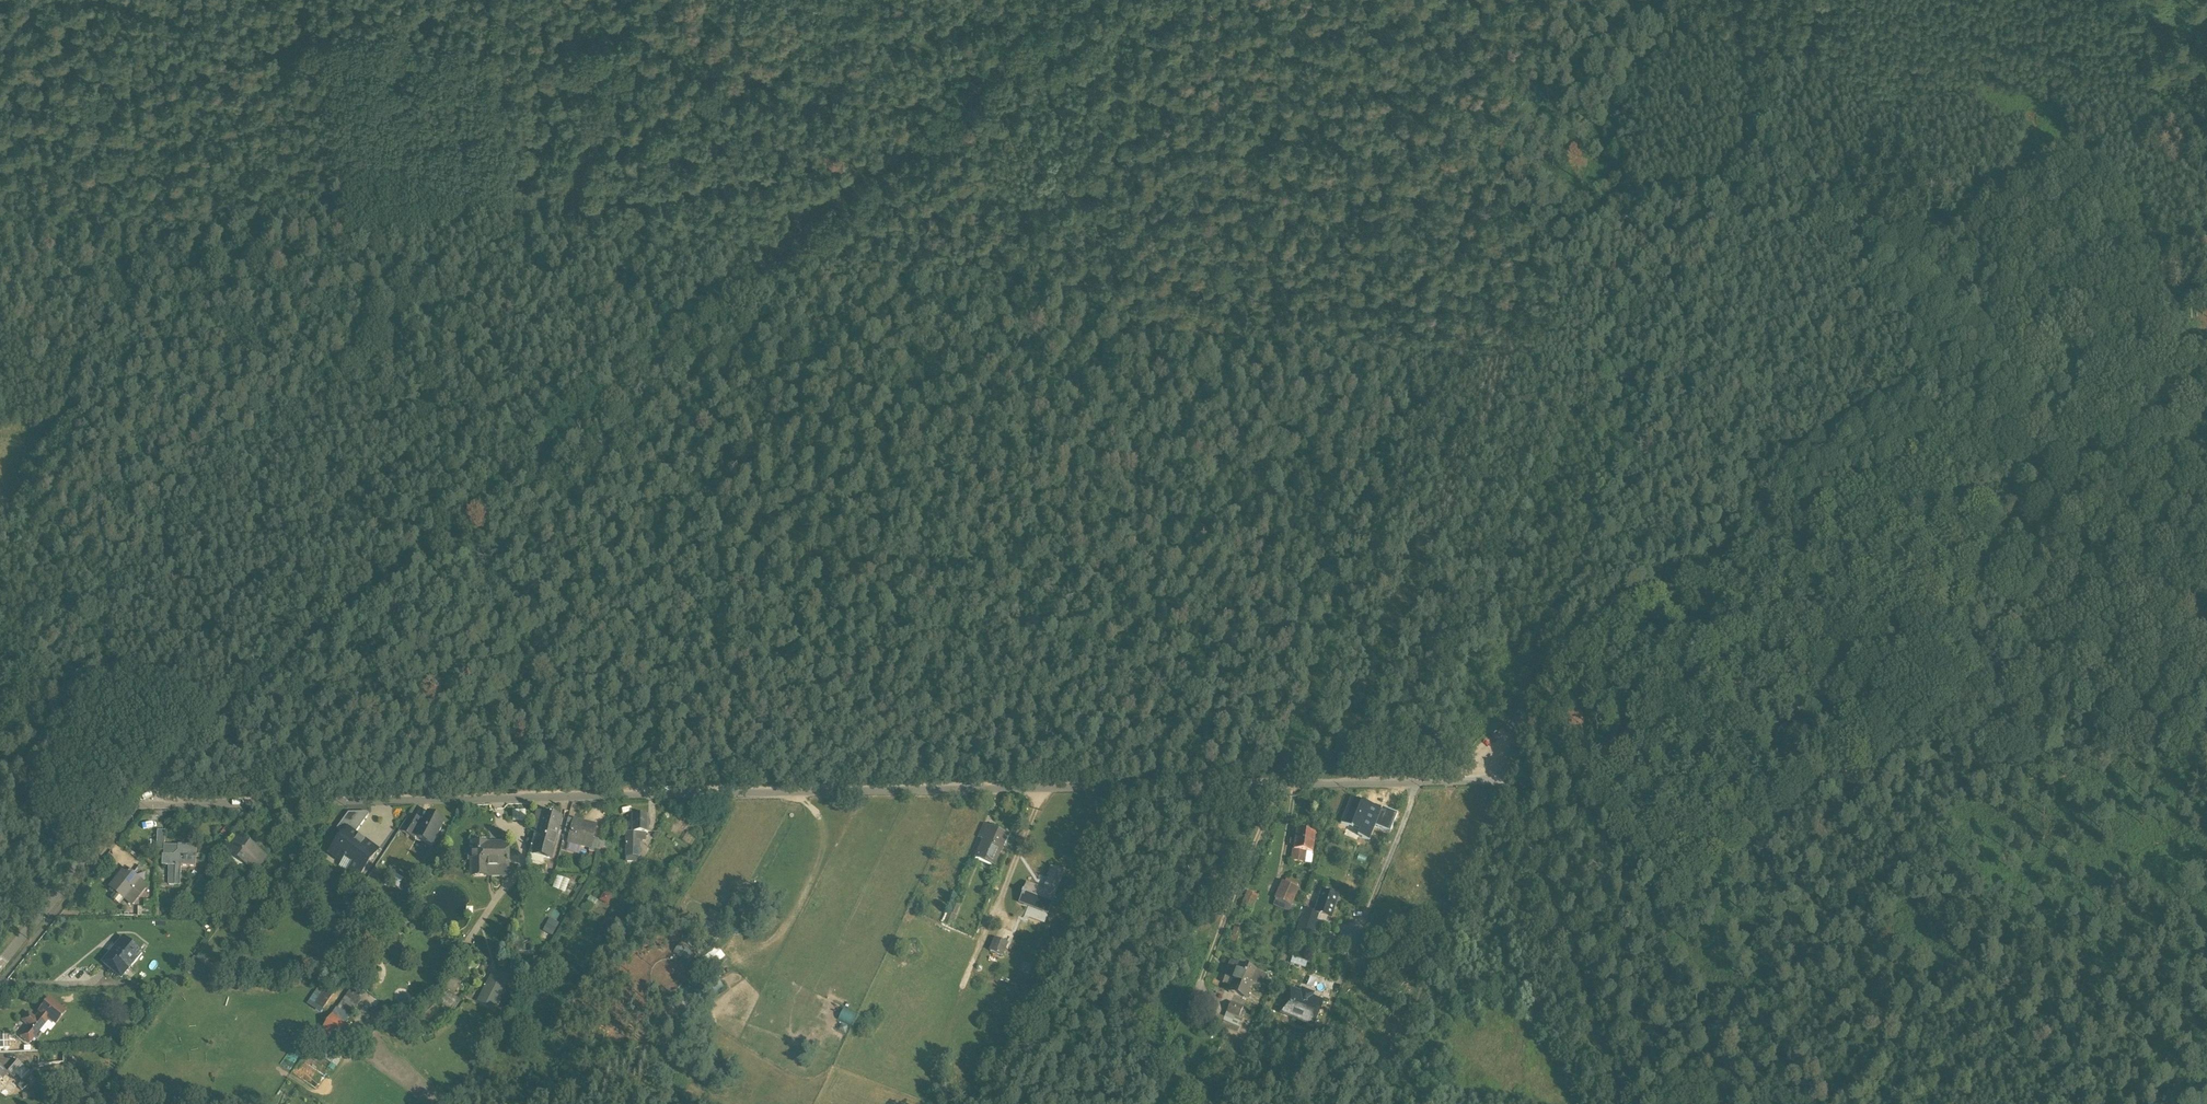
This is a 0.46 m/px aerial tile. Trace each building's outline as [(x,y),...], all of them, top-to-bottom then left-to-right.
[(1369,841),(1375,827),(1381,811),(1352,799),(1341,824),(1353,829),(1353,828),(1360,831),(1358,836),(1369,841)] [(1375,827),(1390,833),(1398,814),(1383,808),(1381,811),(1375,827)] [(544,815),(535,812),(530,831),(539,834),(544,815)] [(424,823),(409,815),(398,831),(415,840),(416,838),(424,823)] [(443,823),(428,815),(424,823),(416,838),(431,846),(443,823)] [(561,819),(544,815),(539,834),(536,844),(553,849),(561,819)] [(349,816),(338,830),(345,836),(349,831),(355,835),(369,816),(349,816)] [(632,818),(632,825),(627,825),(626,862),(635,862),(638,857),(639,834),(647,834),(648,818),(632,818)] [(574,821),(568,820),(564,833),(570,834),(571,834),(574,821)] [(595,827),(574,821),(571,834),(583,837),(581,846),(590,849),(592,839),(595,827)] [(984,826),(979,838),(985,841),(990,829),(984,826)] [(1008,837),(990,829),(985,841),(978,857),(996,865),(1008,837)] [(164,831),(156,831),(155,850),(163,851),(164,831)] [(378,852),(360,839),(355,835),(349,831),(345,836),(331,855),(361,876),(378,852)] [(1315,835),(1297,832),(1294,851),(1305,852),(1313,853),(1315,835)] [(571,834),(570,834),(568,843),(581,846),(583,837),(571,834)] [(259,853),(236,837),(225,852),(245,866),(250,858),(253,861),(259,853)] [(598,841),(592,839),(590,849),(589,852),(595,854),(598,841)] [(479,844),(479,845),(471,845),(471,867),(487,868),(488,868),(488,845),(487,843),(486,842),(485,841),(483,841),(481,841),(480,842),(479,844)] [(536,844),(533,844),(531,854),(545,858),(547,857),(550,855),(552,852),(553,849),(536,844)] [(195,846),(177,845),(177,851),(172,856),(161,855),(161,865),(168,866),(167,885),(179,885),(179,873),(180,866),(194,867),(195,846)] [(507,846),(488,845),(488,868),(507,868),(507,864),(508,864),(508,862),(507,862),(507,846)] [(1305,852),(1294,851),(1293,861),(1300,863),(1301,856),(1305,857),(1305,852)] [(412,859),(398,852),(392,866),(402,871),(405,873),(412,859)] [(259,853),(253,861),(250,858),(245,866),(254,873),(265,858),(259,853)] [(421,863),(412,859),(405,873),(402,871),(401,874),(407,876),(412,866),(418,868),(421,863)] [(488,868),(487,868),(487,876),(507,877),(507,868),(488,868)] [(129,872),(124,869),(108,888),(124,900),(132,890),(139,881),(130,874),(131,873),(129,872)] [(1045,893),(1027,886),(1020,905),(1029,908),(1030,906),(1044,911),(1047,901),(1053,904),(1056,897),(1055,897),(1064,874),(1052,869),(1049,878),(1050,879),(1045,893)] [(400,888),(404,877),(390,872),(385,883),(400,888)] [(240,873),(225,893),(233,899),(248,878),(240,873)] [(573,893),(575,880),(556,877),(553,890),(573,893)] [(1296,890),(1284,886),(1279,904),(1292,909),(1296,890)] [(184,888),(176,899),(181,902),(189,891),(184,888)] [(138,894),(132,890),(124,900),(129,904),(138,894)] [(603,892),(600,902),(609,905),(613,896),(603,892)] [(1338,899),(1321,893),(1315,913),(1315,914),(1320,915),(1332,919),(1338,899)] [(150,908),(137,908),(137,917),(150,917),(150,908)] [(1311,912),(1305,930),(1314,933),(1320,915),(1315,914),(1315,913),(1311,912)] [(553,936),(560,923),(550,917),(543,931),(553,936)] [(141,954),(122,939),(110,954),(121,962),(129,969),(141,954)] [(1008,946),(996,941),(991,954),(1003,958),(1008,946)] [(121,962),(110,954),(104,962),(114,970),(121,962)] [(1266,978),(1232,964),(1227,977),(1234,980),(1229,994),(1247,1001),(1253,986),(1261,989),(1266,978)] [(493,971),(480,997),(496,1005),(508,979),(493,971)] [(318,987),(308,1006),(324,1013),(333,994),(318,987)] [(350,990),(332,1016),(344,1024),(355,1007),(353,1006),(359,997),(350,990)] [(454,1011),(462,1000),(453,994),(445,1005),(454,1011)] [(1295,994),(1286,1016),(1312,1028),(1322,1006),(1295,994)] [(48,1001),(34,1019),(42,1026),(47,1020),(52,1024),(62,1012),(48,1001)] [(1247,1011),(1232,1004),(1222,1028),(1238,1034),(1247,1011)] [(844,1012),(839,1024),(851,1030),(857,1018),(844,1012)] [(1221,1018),(1206,1012),(1201,1024),(1216,1030),(1221,1018)] [(34,1019),(26,1013),(20,1021),(27,1027),(19,1038),(27,1045),(42,1026),(34,1019)] [(9,1050),(9,1038),(0,1038),(0,1050),(9,1050)] [(9,1072),(22,1083),(31,1073),(18,1061),(9,1072)] [(1263,1085),(1250,1080),(1245,1093),(1250,1095),(1249,1095),(1258,1099),(1263,1085)]
